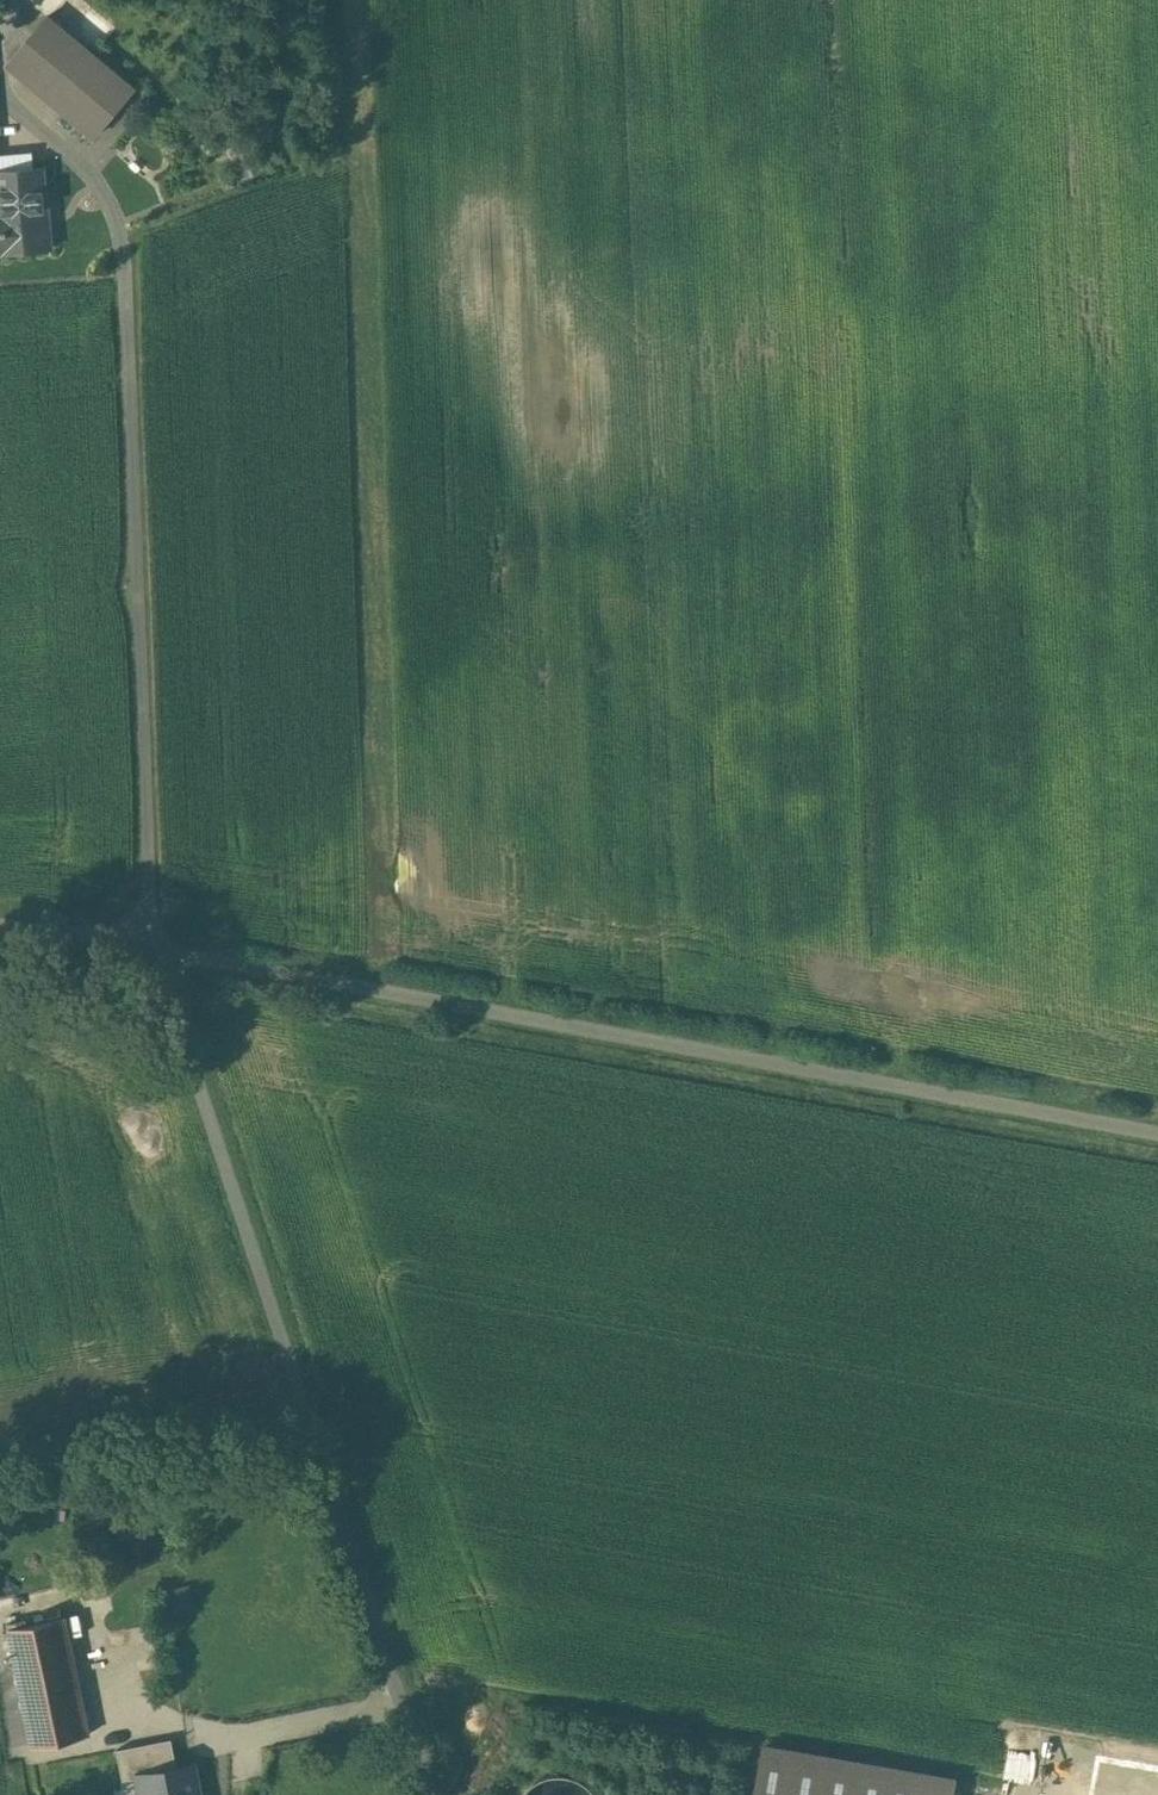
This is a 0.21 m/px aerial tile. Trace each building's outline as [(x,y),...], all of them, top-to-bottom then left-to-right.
[(135,88),(48,14),(11,60),(12,69),(92,136),(135,88)] [(32,166),(31,152),(0,154),(0,169),(32,166)] [(32,166),(0,169),(0,251),(50,247),(49,225),(46,225),(40,166),(32,166)] [(91,1732),(66,1615),(6,1627),(31,1745),(91,1732)] [(124,1782),(137,1778),(178,1769),(171,1739),(117,1752),(124,1782)] [(765,1745),(756,1794),(951,1794),(954,1778),(765,1745)] [(178,1769),(137,1778),(141,1794),(199,1794),(192,1766),(178,1769)] [(578,1794),(596,1794),(595,1783),(577,1784),(578,1794)]
